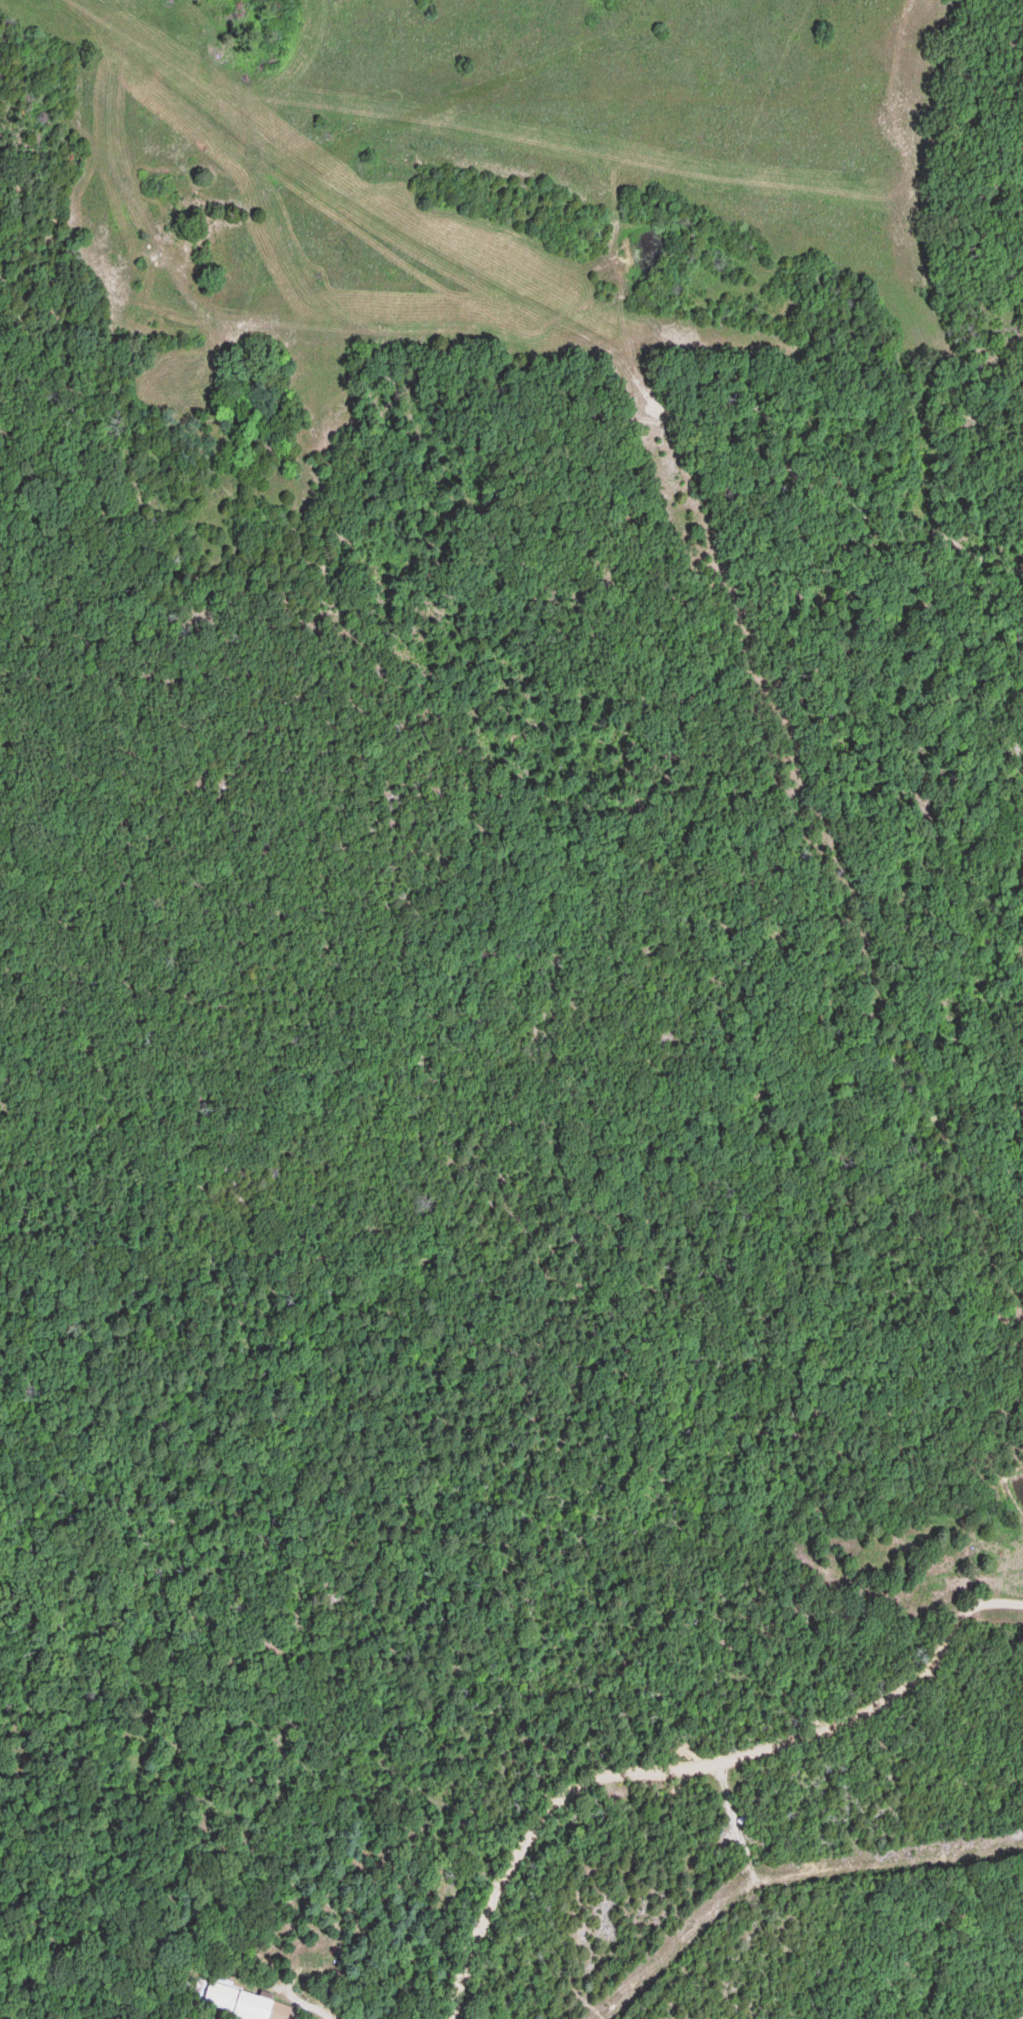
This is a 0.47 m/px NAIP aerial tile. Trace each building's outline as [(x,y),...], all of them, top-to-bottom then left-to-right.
[(292,2001),(259,1992),(258,1995),(207,1981),(200,2008),(240,2018),(287,2018),(292,2001)]
